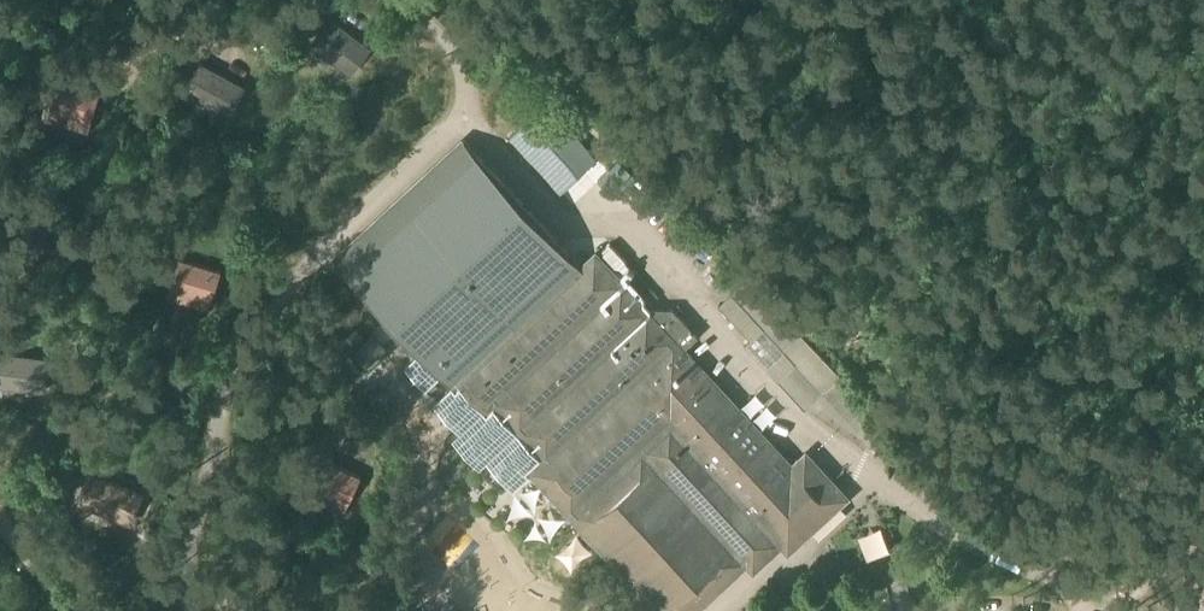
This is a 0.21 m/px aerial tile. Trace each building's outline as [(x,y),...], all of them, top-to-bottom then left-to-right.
[(314,44),(352,74),(370,49),(332,20),(314,44)] [(188,92),(230,115),(245,88),(202,65),(188,92)] [(47,120),(90,132),(101,92),(59,81),(47,120)] [(544,110),(518,135),(509,143),(559,196),(562,193),(573,183),(594,163),(544,110)] [(336,259),(421,351),(404,366),(414,378),(425,390),(442,375),(452,386),(433,404),(459,432),(473,447),(487,462),(513,491),(533,473),(605,551),(660,610),(697,610),(727,584),(762,551),(777,538),(783,544),(790,545),(797,545),(840,505),(841,491),(807,454),(793,467),(685,350),(700,337),(674,309),(653,309),(650,312),(597,254),(583,267),(524,204),(465,140),(400,200),(336,259)] [(169,297),(211,310),(222,272),(180,259),(169,297)] [(746,346),(806,411),(842,378),(750,278),(720,306),(752,341),(746,346)] [(341,340),(365,366),(378,354),(385,348),(371,334),(365,340),(354,328),(341,340)] [(45,390),(48,360),(0,355),(0,385),(45,390)] [(305,494),(344,513),(362,477),(323,458),(305,494)] [(82,502),(131,522),(141,495),(93,475),(82,502)] [(579,525),(556,547),(576,570),(600,548),(579,525)]
